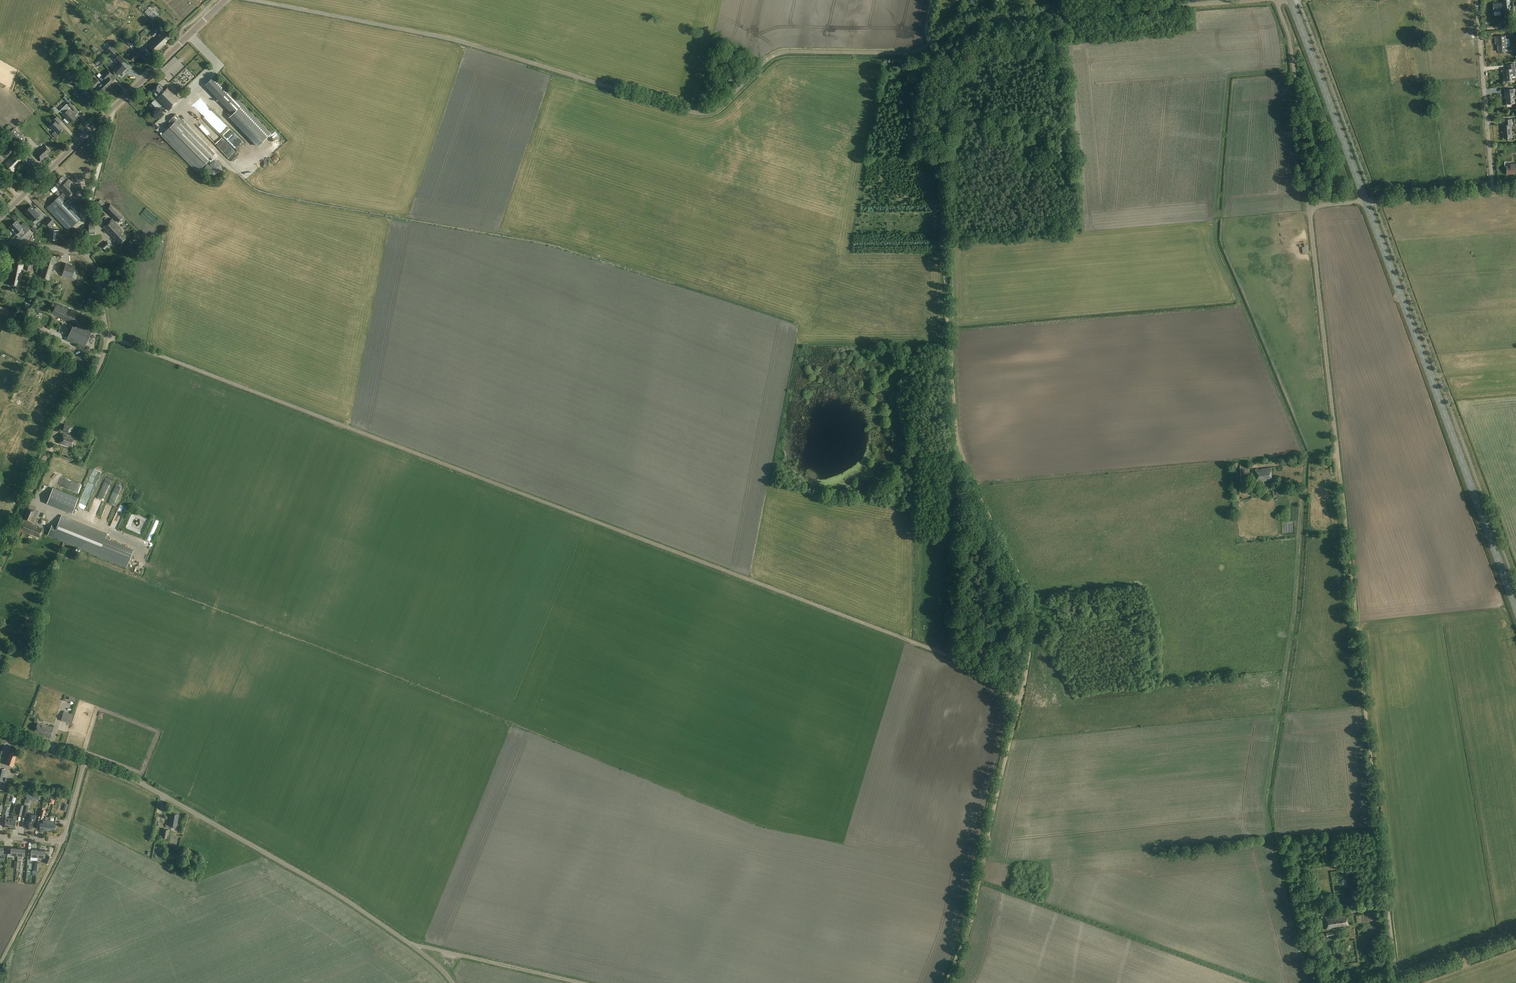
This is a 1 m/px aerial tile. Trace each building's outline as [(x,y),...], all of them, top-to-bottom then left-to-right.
[(1510,0),(1503,0),(1503,3),(1493,3),(1494,11),(1511,10),(1510,2),(1510,0)] [(172,36),(165,29),(159,34),(160,35),(147,47),(155,54),(157,52),(156,51),(158,49),(159,50),(166,44),(165,43),(172,36)] [(1507,47),(1506,36),(1495,37),(1496,43),(1498,43),(1499,51),(1512,50),(1511,46),(1507,47)] [(140,55),(134,49),(128,55),(134,61),(140,55)] [(124,61),(119,56),(115,60),(118,63),(112,69),(118,75),(122,70),(123,71),(127,68),(122,63),(124,61)] [(1515,76),(1515,64),(1508,64),(1508,69),(1503,69),(1504,80),(1512,80),(1511,76),(1515,76)] [(104,78),(101,81),(107,87),(113,81),(109,77),(112,74),(108,69),(102,75),(104,78)] [(205,85),(232,114),(229,117),(258,146),(271,133),(215,75),(205,85)] [(107,87),(101,81),(100,82),(97,78),(88,87),(92,91),(97,86),(102,92),(107,87)] [(165,90),(159,84),(152,91),(158,97),(157,98),(169,110),(180,99),(168,87),(165,90)] [(89,94),(81,85),(75,91),(81,97),(79,99),(86,107),(92,102),(87,96),(89,94)] [(1515,89),(1505,89),(1505,97),(1506,97),(1507,104),(1515,103),(1515,99),(1515,94),(1515,95),(1514,95),(1514,92),(1515,92),(1515,89)] [(160,106),(154,100),(149,105),(155,111),(160,106)] [(76,108),(71,104),(70,102),(68,105),(70,108),(63,114),(71,122),(76,117),(71,112),(73,110),(74,111),(76,108)] [(211,111),(206,117),(220,131),(222,129),(219,126),(223,122),(211,111)] [(215,154),(176,114),(169,120),(170,123),(172,125),(161,135),(197,172),(215,154)] [(62,121),(57,116),(53,120),(55,122),(51,126),(56,131),(53,134),(53,133),(53,134),(57,138),(57,137),(60,134),(59,133),(65,128),(60,123),(62,121)] [(1512,125),(1512,119),(1505,120),(1505,125),(1503,125),(1504,138),(1512,137),(1511,125),(1512,125)] [(202,120),(198,124),(213,139),(217,135),(202,120)] [(14,129),(12,127),(7,132),(26,151),(28,149),(22,142),(25,139),(15,128),(14,129)] [(276,137),(272,139),(277,146),(280,143),(276,137)] [(50,151),(45,144),(34,154),(41,161),(45,157),(44,156),(50,151)] [(25,158),(18,151),(5,163),(13,171),(17,167),(15,165),(21,160),(22,160),(27,165),(26,166),(30,170),(37,164),(28,155),(25,158)] [(215,161),(214,161),(212,161),(211,161),(210,162),(209,162),(208,163),(208,164),(207,165),(207,166),(206,166),(206,167),(206,168),(206,169),(206,170),(206,171),(206,172),(207,172),(207,173),(208,174),(208,175),(209,175),(209,176),(210,176),(211,177),(212,177),(213,177),(214,177),(215,177),(216,177),(217,177),(218,177),(219,176),(220,175),(221,174),(222,173),(222,172),(223,171),(223,170),(223,169),(223,168),(223,167),(222,166),(222,165),(221,164),(220,163),(219,162),(218,162),(218,161),(217,161),(216,161),(215,161)] [(1510,164),(1510,165),(1506,166),(1507,174),(1515,173),(1515,163),(1510,164)] [(246,169),(242,174),(248,178),(251,174),(246,169)] [(67,180),(63,176),(54,184),(58,188),(56,191),(60,195),(59,196),(47,208),(68,230),(81,219),(77,216),(81,212),(69,199),(79,190),(69,179),(67,180)] [(124,217),(110,203),(105,209),(118,223),(124,217)] [(30,207),(25,212),(32,220),(35,217),(38,221),(45,215),(36,206),(33,210),(30,207)] [(50,217),(46,223),(49,226),(54,221),(50,217)] [(123,231),(113,219),(103,227),(114,239),(114,238),(116,240),(120,244),(128,238),(122,231),(123,231)] [(23,227),(21,225),(16,220),(10,226),(17,233),(16,234),(21,238),(31,228),(26,224),(23,227)] [(59,229),(50,229),(49,238),(49,239),(58,239),(57,239),(58,230),(59,229)] [(110,245),(107,241),(102,246),(105,249),(110,245)] [(56,256),(48,254),(46,262),(44,264),(43,264),(40,277),(49,280),(56,256)] [(25,263),(13,260),(11,272),(9,284),(19,286),(22,275),(25,263)] [(79,270),(65,266),(62,276),(76,280),(79,270)] [(69,309),(55,303),(51,313),(64,319),(76,325),(78,322),(81,314),(70,309),(69,309)] [(76,327),(73,326),(66,339),(84,348),(93,329),(78,322),(76,325),(76,327)] [(71,426),(65,424),(62,432),(69,434),(71,426)] [(75,437),(62,433),(59,443),(72,447),(75,437)] [(1272,480),(1271,467),(1262,468),(1262,469),(1259,469),(1256,469),(1257,481),(1267,481),(1267,480),(1272,480)] [(1250,481),(1250,468),(1241,468),(1241,481),(1250,481)] [(53,488),(47,503),(72,513),(78,498),(53,488)] [(99,502),(101,497),(86,489),(84,494),(99,502)] [(109,508),(113,510),(119,499),(115,496),(109,508)] [(36,508),(29,505),(24,519),(34,522),(36,517),(33,516),(36,508)] [(121,522),(127,508),(121,506),(116,519),(121,522)] [(62,515),(57,526),(52,524),(47,535),(127,567),(134,549),(105,538),(107,533),(62,515)] [(32,523),(24,520),(19,530),(30,535),(30,533),(40,537),(43,529),(32,524),(32,523)] [(73,714),(64,711),(61,720),(70,723),(73,714)] [(53,728),(38,723),(35,731),(44,734),(43,735),(50,737),(53,728)] [(17,753),(11,751),(8,758),(8,757),(6,764),(13,767),(15,760),(17,753)] [(179,814),(172,812),(172,815),(170,815),(168,826),(177,828),(179,816),(178,816),(179,814)] [(36,814),(29,814),(28,818),(27,818),(26,828),(32,828),(32,825),(33,825),(33,821),(35,821),(36,814)] [(40,829),(48,829),(48,821),(43,820),(43,823),(40,823),(40,829)] [(48,821),(48,829),(55,830),(56,824),(53,824),(53,821),(48,821)] [(1332,910),(1331,904),(1312,906),(1313,912),(1332,910)] [(1348,924),(1347,915),(1332,917),(1331,915),(1325,916),(1327,929),(1337,928),(1337,926),(1348,924)]
